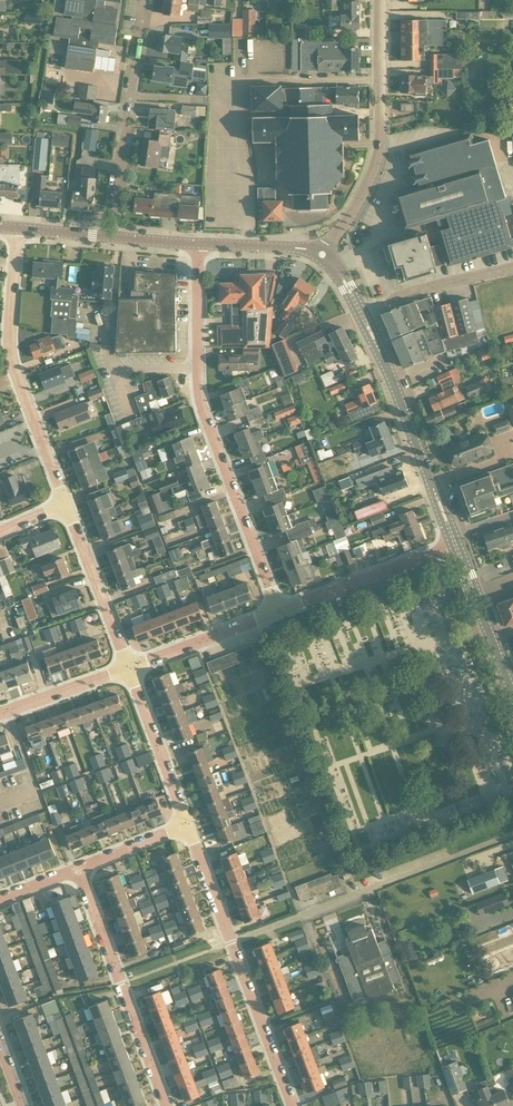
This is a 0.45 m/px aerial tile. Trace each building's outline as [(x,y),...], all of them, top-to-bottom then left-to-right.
[(121,2),(122,0),(67,0),(65,14),(73,16),(72,19),(57,17),(54,36),(70,38),(65,68),(93,72),(98,43),(115,45),(117,26),(116,26),(119,8),(105,6),(105,0),(121,2)] [(182,3),(166,0),(163,14),(180,17),(182,3)] [(292,0),(282,0),(282,8),(292,8),(292,0)] [(322,4),(326,4),(326,10),(338,10),(338,0),(322,0),(322,4)] [(360,29),(360,28),(361,27),(361,24),(360,23),(360,8),(361,8),(361,3),(360,2),(360,1),(346,1),(346,10),(342,10),(342,21),(340,21),(340,28),(342,28),(342,29),(360,29)] [(199,5),(188,4),(187,10),(198,12),(199,5)] [(212,23),(212,9),(201,10),(201,16),(197,16),(198,24),(212,23)] [(244,9),(243,19),(243,36),(255,36),(256,9),(244,9)] [(25,23),(42,24),(43,13),(26,12),(25,23)] [(243,36),(243,19),(233,19),(233,35),(243,36)] [(402,40),(447,40),(447,20),(402,19),(402,40)] [(223,38),(231,38),(231,24),(209,24),(209,38),(223,38)] [(284,28),(286,36),(292,34),(290,27),(284,28)] [(158,50),(175,53),(174,60),(187,62),(188,55),(190,47),(171,44),(172,35),(161,34),(158,50)] [(300,39),(301,72),(359,71),(359,48),(341,48),(341,39),(300,39)] [(447,40),(402,40),(402,60),(425,60),(426,45),(447,45),(447,40)] [(205,61),(206,50),(198,49),(197,60),(205,61)] [(431,55),(431,68),(455,68),(455,77),(461,77),(461,75),(465,75),(465,69),(463,69),(463,55),(431,55)] [(3,75),(5,75),(5,73),(21,74),(21,60),(5,59),(5,61),(0,61),(0,74),(3,75)] [(172,82),(171,84),(187,87),(188,77),(192,78),(194,63),(181,61),(180,69),(173,68),(174,68),(166,66),(166,68),(156,66),(154,80),(172,82)] [(199,79),(207,80),(206,66),(201,65),(199,79)] [(455,68),(431,68),(431,76),(416,76),(404,76),(404,83),(402,83),(402,90),(403,90),(403,93),(416,93),(416,96),(426,96),(426,83),(442,83),(442,78),(454,78),(454,77),(455,77),(455,68)] [(458,88),(448,79),(439,89),(449,98),(458,88)] [(95,101),(96,100),(98,86),(80,83),(77,98),(95,101)] [(276,142),(276,143),(277,178),(290,191),(290,194),(294,194),(294,210),(329,209),(328,193),(332,193),(332,190),(344,177),(344,140),(360,140),(359,115),(333,115),(332,102),(332,103),(324,103),(324,96),(337,96),(337,104),(348,104),(348,107),(357,107),(357,104),(359,104),(359,87),(324,87),(315,87),(301,88),(281,88),(281,86),(252,86),(252,111),(281,110),(281,112),(291,112),(291,116),(253,117),(253,142),(276,142)] [(94,104),(94,105),(79,102),(78,112),(93,114),(92,121),(105,123),(108,106),(94,104)] [(401,103),(401,111),(413,112),(414,104),(401,103)] [(196,116),(196,115),(205,116),(206,106),(197,106),(182,105),(181,115),(196,116)] [(166,129),(167,109),(151,108),(150,128),(166,129)] [(82,117),(69,115),(58,114),(57,123),(67,125),(81,126),(82,117)] [(98,130),(87,128),(86,128),(85,139),(97,141),(98,130)] [(11,142),(13,142),(13,134),(8,134),(0,134),(0,142),(11,142)] [(141,165),(160,168),(161,158),(169,159),(171,147),(170,147),(171,136),(157,134),(156,141),(145,139),(141,165)] [(394,203),(392,206),(394,211),(397,212),(400,211),(405,228),(437,219),(447,216),(450,226),(439,229),(449,264),(512,245),(500,200),(506,198),(489,139),(472,144),(470,136),(406,155),(416,188),(395,194),(397,202),(394,203)] [(37,138),(34,167),(44,168),(44,167),(46,166),(46,161),(45,159),(47,139),(37,138)] [(20,184),(20,175),(19,175),(20,166),(0,165),(0,183),(20,184)] [(87,177),(96,178),(98,178),(99,169),(83,167),(80,193),(73,192),(72,208),(83,210),(87,177)] [(37,187),(36,198),(40,199),(40,205),(61,207),(62,192),(46,191),(41,190),(42,186),(46,187),(47,175),(39,175),(37,187)] [(94,190),(96,178),(87,177),(83,210),(93,211),(95,190),(94,190)] [(167,191),(168,185),(156,184),(156,182),(148,181),(147,187),(156,188),(156,187),(163,188),(163,191),(167,191)] [(19,197),(20,186),(19,186),(20,184),(0,183),(0,196),(19,197)] [(276,187),(260,188),(258,188),(259,202),(264,201),(265,220),(283,220),(283,200),(277,201),(276,187)] [(181,201),(182,194),(154,192),(154,199),(135,197),(134,211),(149,212),(149,215),(180,218),(180,209),(181,201)] [(200,196),(182,194),(181,201),(180,209),(180,218),(198,219),(200,196)] [(426,233),(383,246),(387,260),(393,259),(398,278),(403,276),(405,281),(437,272),(435,267),(445,264),(439,244),(430,247),(426,233)] [(33,275),(55,278),(54,287),(52,287),(51,299),(53,299),(52,316),(53,316),(51,332),(67,333),(67,336),(74,336),(78,294),(72,293),(73,289),(60,287),(63,261),(50,260),(50,263),(34,261),(33,275)] [(106,263),(102,263),(101,264),(99,264),(99,273),(94,272),(93,293),(97,294),(97,297),(105,297),(110,298),(113,266),(106,265),(106,263)] [(119,298),(118,316),(117,351),(176,353),(177,330),(176,330),(176,329),(175,329),(176,303),(179,303),(181,300),(182,297),(179,294),(176,294),(177,274),(176,274),(176,273),(142,272),(142,271),(135,270),(134,299),(119,298)] [(221,325),(221,326),(222,347),(244,346),(244,348),(259,347),(270,347),(270,346),(270,344),(273,307),(275,299),(273,298),(276,275),(273,273),(268,273),(266,275),(263,276),(261,273),(256,273),(254,276),(251,276),(249,273),(237,274),(235,276),(234,276),(234,284),(221,284),(221,302),(230,301),(231,325),(221,325)] [(281,316),(284,318),(307,283),(299,278),(280,305),(286,309),(281,316)] [(307,283),(284,318),(286,320),(295,308),(301,312),(316,289),(307,283)] [(416,302),(382,314),(393,340),(423,328),(423,329),(427,327),(439,322),(435,307),(431,296),(416,302)] [(103,315),(118,316),(119,298),(110,298),(105,297),(103,315)] [(468,298),(451,303),(459,335),(476,330),(484,328),(485,328),(477,300),(469,302),(468,298)] [(423,328),(393,340),(398,351),(400,350),(402,355),(400,356),(404,367),(446,351),(479,342),(478,337),(478,336),(476,330),(459,335),(451,303),(450,303),(441,305),(435,307),(439,322),(427,327),(423,329),(423,328)] [(275,332),(285,339),(293,327),(283,320),(275,332)] [(322,331),(297,343),(302,353),(306,360),(316,355),(320,362),(325,359),(333,355),(339,352),(352,345),(343,327),(330,333),(336,346),(330,349),(331,351),(323,355),(319,345),(327,341),(322,331)] [(476,330),(478,336),(478,337),(486,334),(485,328),(484,328),(476,330)] [(505,343),(512,341),(512,334),(504,336),(505,343)] [(55,350),(64,347),(60,335),(50,338),(49,335),(37,339),(38,342),(31,345),(35,358),(55,350)] [(285,339),(270,344),(270,346),(274,356),(278,365),(282,374),(283,377),(298,370),(285,339)] [(102,345),(90,342),(89,349),(100,352),(102,345)] [(333,355),(325,359),(327,364),(336,361),(342,358),(346,365),(359,359),(352,345),(339,352),(333,355)] [(219,355),(219,362),(218,363),(218,367),(219,368),(219,370),(223,370),(223,373),(225,375),(230,375),(232,373),(232,370),(249,370),(249,355),(259,355),(259,347),(244,348),(244,355),(219,355)] [(71,364),(60,368),(59,366),(39,374),(45,389),(65,382),(64,379),(75,375),(71,364)] [(464,399),(461,392),(460,392),(457,385),(456,386),(453,379),(460,376),(456,368),(449,371),(437,376),(444,391),(429,398),(435,411),(458,400),(458,401),(464,399)] [(81,382),(95,377),(92,369),(78,374),(81,382)] [(342,371),(334,375),(332,370),(320,375),(326,387),(345,378),(342,371)] [(283,386),(286,385),(283,377),(282,374),(274,377),(278,388),(283,386)] [(504,389),(506,395),(512,393),(512,375),(501,379),(504,389)] [(148,393),(135,397),(141,415),(152,411),(149,402),(156,399),(164,397),(175,393),(170,377),(159,381),(158,378),(145,382),(148,393)] [(220,394),(225,407),(246,399),(243,388),(251,385),(248,378),(235,383),(236,388),(234,389),(220,394)] [(471,398),(476,396),(486,391),(485,391),(492,388),(488,378),(481,381),(480,380),(466,387),(471,398)] [(344,382),(330,388),(333,395),(347,389),(344,382)] [(349,413),(376,402),(372,391),(373,391),(371,385),(370,385),(369,383),(356,389),(360,398),(345,404),(349,413)] [(289,392),(286,385),(283,386),(286,394),(281,396),(284,406),(293,402),(289,392)] [(90,401),(105,395),(101,387),(87,393),(90,401)] [(230,420),(244,415),(246,414),(249,420),(263,415),(260,406),(250,410),(246,400),(247,399),(246,399),(225,407),(230,420)] [(91,418),(85,402),(55,414),(61,430),(91,418)] [(274,412),(277,420),(296,412),(293,405),(274,412)] [(165,407),(152,412),(160,433),(176,427),(177,429),(184,427),(183,425),(186,423),(181,409),(167,414),(165,407)] [(454,407),(441,412),(440,410),(425,416),(429,425),(457,414),(454,407)] [(117,426),(111,412),(105,415),(110,429),(117,426)] [(301,422),(298,414),(287,418),(290,427),(301,422)] [(263,415),(249,420),(251,427),(266,422),(263,415)] [(134,432),(149,426),(145,416),(130,421),(134,432)] [(496,435),(512,428),(509,418),(492,425),(496,435)] [(337,419),(329,422),(332,431),(340,428),(337,419)] [(371,436),(373,441),(389,435),(384,422),(371,427),(371,428),(365,430),(368,437),(371,436)] [(117,446),(125,443),(128,442),(122,424),(117,426),(110,429),(117,446)] [(234,432),(239,445),(258,438),(264,436),(261,429),(251,433),(248,427),(234,432)] [(310,428),(304,430),(306,435),(308,440),(314,438),(310,428)] [(306,435),(304,430),(296,433),(298,438),(306,435)] [(482,434),(447,447),(454,465),(489,452),(482,434)] [(389,435),(373,441),(374,446),(372,448),(374,455),(380,453),(394,448),(389,435)] [(164,447),(166,453),(169,460),(196,449),(192,436),(177,442),(177,441),(172,443),(172,444),(164,447)] [(244,458),(250,456),(252,462),(266,457),(258,438),(239,445),(244,458)] [(363,445),(361,439),(352,442),(354,448),(363,445)] [(69,450),(74,463),(93,456),(99,453),(95,441),(83,445),(83,444),(69,450)] [(313,453),(308,441),(299,445),(304,456),(300,458),(302,465),(315,460),(313,453)] [(125,443),(117,446),(120,452),(121,452),(123,459),(133,455),(128,442),(125,443)] [(363,445),(354,448),(356,454),(365,451),(363,445)] [(148,468),(148,467),(145,457),(149,455),(146,448),(132,453),(139,471),(148,468)] [(176,463),(184,460),(187,467),(201,462),(196,449),(169,460),(174,458),(176,463)] [(331,449),(319,454),(321,460),(334,456),(331,449)] [(93,456),(74,463),(79,475),(93,470),(103,466),(101,462),(109,458),(106,450),(99,453),(93,456)] [(266,457),(252,462),(254,468),(249,470),(254,483),(273,476),(266,457)] [(329,460),(319,464),(326,483),(336,479),(329,460)] [(201,462),(187,467),(189,473),(181,476),(183,483),(206,474),(201,462)] [(489,509),(492,518),(512,511),(512,464),(457,483),(469,517),(489,509)] [(81,487),(83,488),(84,489),(98,484),(98,483),(109,479),(104,466),(93,470),(79,475),(79,476),(78,478),(81,487)] [(151,467),(140,471),(143,479),(154,475),(151,467)] [(407,477),(405,477),(403,471),(394,474),(391,467),(356,480),(360,488),(386,478),(391,492),(393,491),(395,496),(401,494),(399,489),(408,485),(407,484),(409,483),(407,477)] [(316,482),(323,479),(319,468),(311,470),(316,482)] [(129,478),(137,475),(135,469),(127,472),(126,469),(113,474),(116,483),(129,478)] [(174,493),(174,494),(186,489),(189,495),(211,487),(206,474),(183,483),(179,484),(171,487),(174,493)] [(20,488),(15,475),(3,480),(8,493),(7,493),(11,505),(32,497),(28,485),(20,488)] [(137,475),(129,478),(133,488),(141,485),(137,475)] [(259,496),(264,495),(266,500),(285,493),(283,487),(278,489),(276,484),(273,476),(254,483),(259,496)] [(159,485),(161,491),(163,490),(171,487),(179,484),(177,478),(159,485)] [(350,478),(339,482),(342,490),(353,486),(350,478)] [(88,501),(93,514),(114,506),(115,505),(111,493),(112,493),(109,486),(94,492),(96,498),(88,501)] [(326,486),(318,489),(323,501),(330,498),(326,486)] [(141,510),(149,507),(144,493),(136,497),(141,510)] [(148,496),(155,514),(163,511),(157,493),(148,496)] [(268,522),(288,514),(283,502),(288,500),(285,493),(266,500),(269,507),(264,509),(268,522)] [(328,521),(339,517),(338,517),(336,511),(334,506),(333,506),(331,499),(323,502),(326,509),(324,510),(328,521)] [(198,521),(221,513),(216,501),(202,506),(204,513),(196,516),(198,521)] [(93,514),(98,526),(112,521),(118,518),(114,506),(93,514)] [(152,513),(149,507),(141,510),(143,515),(138,517),(143,530),(156,525),(152,513)] [(418,523),(412,509),(399,514),(402,520),(389,525),(389,527),(372,533),(368,535),(370,541),(383,536),(418,523)] [(211,531),(226,525),(221,513),(198,521),(201,528),(209,525),(211,531)] [(373,525),(386,520),(383,513),(371,518),(373,525)] [(287,515),(268,522),(273,534),(292,527),(287,515)] [(192,517),(184,520),(178,522),(180,528),(184,527),(194,523),(192,517)] [(329,530),(332,528),(341,525),(339,517),(328,521),(326,522),(329,530)] [(294,534),(311,527),(308,520),(294,525),(295,526),(292,527),(294,534)] [(112,521),(98,526),(103,539),(117,534),(112,521)] [(194,523),(186,526),(189,533),(197,530),(194,523)] [(418,523),(383,536),(385,541),(394,538),(398,536),(401,543),(409,540),(409,541),(423,536),(418,523)] [(484,533),(489,549),(500,545),(502,550),(510,547),(509,542),(512,541),(512,530),(511,525),(511,524),(484,533)] [(201,542),(194,545),(191,546),(193,552),(196,551),(210,546),(211,546),(231,538),(226,525),(211,531),(214,537),(201,542)] [(152,538),(156,548),(164,545),(160,535),(157,527),(143,532),(147,540),(152,538)] [(294,534),(297,540),(313,534),(311,527),(294,534)] [(36,556),(60,547),(53,529),(30,538),(29,536),(21,540),(24,548),(32,545),(36,556)] [(334,534),(337,539),(346,536),(344,530),(334,534)] [(346,536),(337,539),(333,541),(335,548),(336,548),(338,553),(348,549),(351,548),(349,543),(346,536)] [(231,538),(211,546),(216,558),(221,557),(235,551),(231,538)] [(297,540),(278,547),(283,559),(302,552),(306,551),(304,546),(300,547),(297,540)] [(367,551),(365,543),(352,548),(356,558),(366,554),(365,551),(367,551)] [(164,545),(156,548),(158,554),(166,551),(164,545)] [(108,552),(113,564),(132,557),(130,552),(125,554),(122,546),(108,552)] [(210,546),(196,551),(198,557),(206,555),(204,548),(210,546)] [(173,560),(180,557),(177,549),(170,552),(173,560)] [(354,562),(348,549),(338,553),(334,555),(335,556),(329,558),(331,563),(336,560),(339,566),(345,563),(346,566),(354,562)] [(306,551),(283,559),(287,572),(310,564),(308,559),(305,560),(302,553),(306,551)] [(5,575),(16,571),(10,556),(0,560),(0,562),(5,574),(5,575)] [(56,578),(69,573),(63,557),(50,562),(50,564),(43,567),(45,574),(47,574),(50,581),(56,578)] [(134,563),(132,557),(113,564),(118,577),(137,570),(134,563)] [(225,566),(227,571),(229,577),(237,574),(234,568),(240,565),(238,561),(225,566)] [(310,564),(287,572),(292,586),(313,578),(312,573),(314,573),(311,564),(310,564)] [(178,571),(180,577),(192,572),(190,566),(178,571)] [(212,571),(214,575),(227,571),(225,566),(212,571)] [(137,570),(118,577),(119,582),(117,583),(120,590),(136,584),(134,578),(143,574),(141,568),(137,570)] [(177,576),(177,575),(175,569),(154,577),(156,584),(177,576)] [(201,581),(214,575),(212,571),(199,576),(201,581)] [(5,575),(5,574),(0,577),(0,580),(3,586),(2,587),(4,592),(0,594),(0,600),(13,594),(5,575)] [(191,588),(186,576),(174,581),(179,592),(191,588)] [(26,589),(30,597),(35,595),(35,596),(49,590),(46,581),(32,586),(26,589)] [(247,582),(233,587),(240,604),(253,599),(247,582)] [(161,586),(166,597),(172,595),(167,583),(161,586)] [(160,600),(166,597),(161,586),(155,588),(160,600)] [(240,604),(233,587),(220,592),(227,609),(240,604)] [(60,614),(83,605),(76,588),(53,597),(60,614)] [(213,614),(227,609),(220,592),(207,597),(213,614)] [(142,593),(136,595),(141,607),(147,605),(142,593)] [(130,597),(130,598),(133,605),(135,609),(141,607),(136,595),(130,597)] [(13,604),(11,597),(4,600),(7,606),(13,604)] [(22,600),(29,620),(38,617),(30,597),(22,600)] [(498,604),(506,626),(512,623),(512,598),(498,604)] [(184,607),(190,622),(203,617),(197,602),(184,607)] [(16,609),(19,616),(23,615),(26,614),(24,606),(16,609)] [(171,612),(177,627),(190,622),(184,607),(171,612)] [(171,612),(159,616),(165,632),(177,627),(171,612)] [(20,629),(27,626),(23,615),(19,616),(16,618),(20,629)] [(146,621),(152,637),(165,632),(159,616),(146,621)] [(81,617),(75,619),(79,631),(85,629),(81,617)] [(79,631),(75,619),(69,621),(73,633),(79,631)] [(139,642),(152,637),(146,621),(133,626),(139,642)] [(56,626),(50,628),(54,640),(60,638),(56,626)] [(54,640),(50,628),(44,630),(48,642),(54,640)] [(33,644),(30,635),(21,638),(26,651),(33,649),(32,645),(33,644)] [(84,643),(89,659),(102,655),(97,639),(84,643)] [(266,652),(261,641),(252,645),(257,656),(266,652)] [(84,643),(71,648),(77,664),(89,659),(84,643)] [(19,649),(18,645),(8,648),(10,652),(13,653),(17,652),(19,649)] [(252,645),(246,647),(250,658),(257,656),(252,645)] [(246,647),(239,650),(244,661),(250,658),(246,647)] [(77,664),(71,648),(58,652),(64,668),(77,664)] [(239,650),(233,652),(237,663),(244,661),(239,650)] [(51,673),(64,668),(58,652),(45,657),(51,673)] [(233,652),(226,655),(231,666),(237,663),(233,652)] [(200,655),(189,659),(194,669),(204,666),(200,655)] [(226,655),(220,657),(224,668),(231,666),(226,655)] [(220,657),(213,660),(218,671),(224,668),(220,657)] [(213,660),(207,662),(211,673),(218,671),(213,660)] [(15,666),(21,684),(34,680),(28,661),(15,666)] [(2,670),(8,689),(21,684),(15,666),(2,670)] [(195,678),(207,673),(205,667),(193,671),(195,678)] [(8,689),(2,670),(0,671),(0,691),(8,689)] [(158,692),(174,686),(169,673),(153,679),(158,692)] [(209,679),(207,673),(195,678),(197,684),(209,679)] [(158,692),(163,705),(179,699),(174,686),(158,692)] [(205,703),(217,699),(214,692),(202,697),(205,703)] [(103,698),(109,713),(109,712),(111,719),(116,717),(114,711),(122,708),(117,693),(103,698)] [(109,713),(103,698),(90,703),(96,717),(109,713)] [(179,699),(163,705),(168,717),(184,711),(179,699)] [(219,705),(217,699),(205,703),(207,709),(219,705)] [(77,708),(85,728),(92,726),(89,720),(96,717),(90,703),(77,708)] [(65,712),(70,727),(83,722),(85,728),(77,708),(65,712)] [(184,711),(168,717),(173,730),(189,724),(184,711)] [(221,711),(209,715),(212,721),(223,717),(221,711)] [(70,727),(65,712),(52,717),(57,732),(70,727)] [(52,717),(39,722),(44,736),(57,732),(52,717)] [(194,726),(207,724),(206,718),(193,721),(194,726)] [(39,745),(46,742),(44,736),(39,722),(25,727),(31,741),(37,739),(39,745)] [(194,737),(189,724),(173,730),(178,743),(194,737)] [(12,751),(6,733),(0,735),(0,756),(12,751)] [(423,737),(426,744),(437,741),(435,733),(423,737)] [(62,764),(53,741),(48,743),(57,766),(62,764)] [(121,746),(125,758),(132,755),(127,743),(121,746)] [(222,748),(224,755),(236,750),(233,744),(222,748)] [(120,760),(125,758),(121,746),(115,748),(120,760)] [(193,766),(207,761),(202,748),(188,753),(193,766)] [(236,750),(224,755),(226,761),(238,756),(236,750)] [(102,753),(95,755),(99,767),(106,765),(102,753)] [(99,767),(95,755),(89,757),(94,769),(99,767)] [(133,758),(125,761),(130,773),(137,770),(133,758)] [(6,770),(5,771),(6,775),(19,771),(15,760),(3,764),(6,770)] [(130,773),(125,761),(121,763),(125,774),(130,773)] [(193,766),(198,779),(212,774),(207,761),(193,766)] [(69,765),(74,777),(80,775),(76,763),(69,765)] [(68,779),(74,777),(69,765),(64,767),(68,779)] [(107,768),(100,771),(104,782),(111,779),(107,768)] [(41,789),(61,782),(57,770),(50,772),(53,779),(52,779),(49,772),(38,776),(41,783),(39,784),(41,789)] [(231,774),(234,781),(246,776),(243,770),(231,774)] [(104,782),(100,771),(95,772),(99,784),(104,782)] [(212,774),(198,779),(203,792),(217,787),(212,774)] [(246,776),(234,781),(236,786),(248,782),(246,776)] [(82,777),(74,780),(78,792),(87,789),(82,777)] [(78,792),(74,780),(69,782),(74,794),(78,792)] [(61,799),(67,796),(62,784),(57,787),(61,799)] [(208,805),(222,800),(219,792),(224,790),(222,785),(217,787),(203,792),(208,805)] [(143,805),(149,819),(162,814),(154,794),(141,800),(143,805)] [(241,800),(243,806),(255,802),(253,795),(241,800)] [(208,805),(212,818),(226,813),(232,810),(228,798),(222,800),(208,805)] [(255,802),(243,806),(246,812),(257,808),(255,802)] [(149,819),(143,805),(131,810),(136,824),(149,819)] [(115,809),(118,815),(124,829),(136,824),(131,810),(124,813),(122,806),(115,809)] [(226,813),(212,818),(217,831),(231,825),(228,818),(234,816),(232,810),(226,813)] [(46,811),(26,819),(29,825),(32,834),(37,833),(35,828),(43,825),(44,825),(51,823),(46,811)] [(54,827),(55,826),(63,823),(58,811),(50,815),(54,827)] [(92,826),(98,840),(111,835),(105,821),(102,814),(89,819),(92,826)] [(253,831),(254,835),(266,831),(265,827),(260,814),(248,819),(253,831)] [(105,821),(111,835),(124,829),(118,815),(105,821)] [(29,825),(26,819),(23,820),(13,824),(16,830),(29,825)] [(231,825),(217,831),(222,844),(236,839),(233,831),(240,829),(238,823),(231,825)] [(8,826),(0,829),(3,835),(10,833),(11,836),(16,834),(15,831),(16,830),(13,824),(8,826)] [(80,831),(77,824),(70,826),(73,834),(66,837),(72,850),(85,845),(80,831)] [(85,845),(98,840),(92,826),(80,831),(85,845)] [(36,844),(43,862),(56,856),(49,838),(36,844)] [(36,844),(23,849),(30,867),(43,862),(36,844)] [(260,851),(263,858),(275,854),(272,847),(260,851)] [(30,867),(23,849),(10,854),(17,872),(30,867)] [(161,859),(166,872),(182,866),(177,853),(161,859)] [(226,872),(242,866),(237,853),(221,859),(226,872)] [(5,877),(17,872),(10,854),(0,858),(0,865),(5,877)] [(275,854),(263,858),(265,863),(277,859),(275,854)] [(182,866),(166,872),(170,884),(186,878),(182,866)] [(226,872),(230,884),(247,878),(242,866),(226,872)] [(144,872),(146,879),(158,874),(156,868),(144,872)] [(494,869),(478,875),(483,890),(500,884),(494,869)] [(343,875),(345,880),(357,875),(356,870),(343,875)] [(270,877),(272,883),(284,879),(282,872),(270,877)] [(129,878),(132,885),(144,880),(141,873),(129,878)] [(336,888),(342,886),(338,874),(332,876),(331,873),(309,882),(295,887),(301,901),(320,894),(320,895),(322,894),(322,893),(336,888)] [(103,880),(108,893),(124,888),(119,874),(103,880)] [(158,874),(146,879),(148,885),(160,880),(158,874)] [(186,878),(170,884),(175,897),(191,891),(186,878)] [(250,887),(247,878),(230,884),(235,897),(251,891),(257,889),(256,885),(250,887)] [(284,879),(272,883),(275,889),(286,885),(284,879)] [(144,880),(132,885),(134,890),(146,886),(144,880)] [(124,888),(108,893),(112,906),(128,900),(124,888)] [(439,895),(436,889),(429,891),(432,898),(439,895)] [(191,891),(175,897),(180,910),(196,904),(191,891)] [(251,891),(235,897),(240,910),(256,904),(251,891)] [(278,896),(277,896),(279,902),(291,897),(289,892),(288,892),(278,896)] [(493,897),(490,898),(494,910),(510,904),(505,892),(493,897)] [(153,897),(156,904),(168,900),(165,893),(153,897)] [(56,917),(73,910),(69,897),(51,904),(56,917)] [(135,898),(128,900),(112,906),(117,919),(133,913),(132,908),(138,906),(135,898)] [(139,903),(141,910),(153,905),(150,899),(139,903)] [(168,900),(156,904),(158,910),(170,905),(168,900)] [(185,922),(201,916),(196,904),(180,910),(185,922)] [(261,917),(256,904),(240,910),(245,923),(261,917)] [(153,905),(141,910),(143,915),(155,911),(153,905)] [(27,912),(32,926),(38,923),(33,910),(27,912)] [(56,917),(60,930),(78,923),(73,910),(56,917)] [(22,928),(28,926),(23,911),(11,916),(16,930),(21,928),(22,928)] [(117,919),(122,931),(138,925),(133,913),(117,919)] [(205,930),(201,916),(185,922),(189,936),(205,930)] [(165,930),(177,925),(175,918),(163,923),(165,930)] [(38,923),(32,926),(37,939),(43,936),(38,923)] [(78,923),(60,930),(65,943),(83,936),(78,923)] [(151,935),(162,931),(160,924),(148,929),(151,935)] [(138,925),(122,931),(126,944),(142,938),(138,925)] [(177,925),(165,930),(167,935),(179,931),(177,925)] [(33,938),(28,926),(22,928),(26,941),(33,938)] [(393,984),(401,981),(386,940),(377,943),(372,928),(367,930),(365,926),(348,932),(350,936),(345,938),(351,955),(346,957),(342,955),(337,957),(353,1000),(366,995),(368,999),(370,998),(370,999),(392,991),(392,990),(394,989),(393,984)] [(302,929),(289,934),(291,941),(305,936),(302,929)] [(164,936),(162,931),(151,935),(144,937),(146,943),(153,941),(159,938),(164,936)] [(43,936),(37,939),(41,952),(48,949),(43,936)] [(83,936),(65,943),(70,956),(88,949),(83,936)] [(295,941),(297,948),(309,943),(307,937),(295,941)] [(33,938),(26,941),(31,954),(38,951),(33,938)] [(147,951),(142,938),(126,944),(131,957),(147,951)] [(183,940),(172,944),(175,951),(186,947),(183,940)] [(254,949),(259,962),(275,956),(270,943),(254,949)] [(309,943),(297,948),(299,953),(311,949),(309,943)] [(490,953),(498,973),(512,966),(512,943),(490,953)] [(13,961),(8,948),(0,951),(0,965),(13,961)] [(48,949),(41,952),(46,965),(53,962),(48,949)] [(88,949),(70,956),(75,969),(93,962),(88,949)] [(405,952),(408,960),(416,957),(415,953),(409,950),(405,952)] [(38,951),(31,954),(36,967),(42,964),(38,951)] [(426,959),(427,963),(443,957),(441,952),(426,959)] [(275,956),(259,962),(264,975),(280,969),(275,956)] [(0,965),(0,980),(17,973),(13,961),(0,965)] [(53,962),(46,965),(51,978),(58,975),(53,962)] [(93,962),(75,969),(80,982),(98,975),(93,962)] [(304,966),(306,973),(319,968),(316,962),(304,966)] [(42,964),(36,967),(40,980),(47,977),(42,964)] [(319,968),(306,973),(308,979),(321,974),(319,968)] [(211,988),(225,982),(220,969),(206,974),(211,988)] [(280,969),(264,975),(269,987),(285,981),(280,969)] [(0,980),(0,981),(4,993),(22,986),(17,973),(0,980)] [(58,975),(51,978),(56,991),(62,988),(58,975)] [(47,977),(40,980),(42,985),(34,988),(37,997),(46,993),(45,992),(52,990),(47,977)] [(323,980),(311,985),(313,991),(325,987),(323,980)] [(285,981),(269,987),(273,1000),(290,994),(285,981)] [(211,988),(216,1000),(230,995),(225,982),(211,988)] [(187,989),(190,996),(202,991),(200,985),(187,989)] [(22,986),(4,993),(9,1006),(27,1000),(22,986)] [(146,997),(151,1011),(165,1005),(173,1002),(169,990),(160,993),(160,992),(146,997)] [(175,1002),(187,997),(185,990),(173,995),(175,1002)] [(202,991),(190,996),(192,1001),(204,997),(202,991)] [(290,994),(273,1000),(278,1013),(295,1007),(290,994)] [(230,995),(216,1000),(221,1013),(235,1008),(230,995)] [(189,1002),(187,997),(175,1002),(177,1007),(189,1002)] [(56,1020),(62,1018),(57,1004),(55,999),(41,1005),(45,1017),(46,1016),(49,1022),(56,1020)] [(94,1020),(112,1014),(107,1000),(89,1007),(94,1020)] [(327,1027),(339,1022),(337,1016),(335,1017),(333,1010),(331,1004),(320,1008),(325,1020),(324,1021),(327,1027)] [(165,1005),(151,1011),(156,1023),(170,1018),(165,1005)] [(221,1013),(226,1026),(239,1021),(235,1008),(221,1013)] [(183,1021),(185,1027),(197,1023),(195,1016),(192,1017),(190,1010),(177,1015),(179,1022),(183,1021)] [(197,1015),(200,1021),(212,1017),(209,1010),(197,1015)] [(70,1029),(77,1027),(72,1013),(65,1015),(70,1029)] [(14,1021),(19,1034),(37,1027),(32,1014),(14,1021)] [(94,1020),(99,1033),(117,1026),(112,1014),(94,1020)] [(212,1017),(200,1021),(202,1027),(214,1023),(212,1017)] [(62,1018),(56,1020),(60,1033),(67,1031),(62,1018)] [(170,1018),(156,1023),(161,1036),(175,1031),(170,1018)] [(230,1039),(244,1034),(239,1021),(226,1026),(230,1039)] [(284,1028),(289,1041),(305,1035),(301,1022),(284,1028)] [(197,1023),(185,1027),(187,1033),(199,1028),(197,1023)] [(117,1026),(99,1033),(104,1046),(122,1039),(117,1026)] [(37,1027),(19,1034),(24,1047),(42,1040),(37,1027)] [(75,1042),(81,1040),(77,1027),(70,1029),(75,1042)] [(329,1033),(331,1039),(344,1035),(341,1029),(329,1033)] [(67,1031),(60,1033),(65,1046),(72,1043),(67,1031)] [(175,1031),(161,1036),(166,1049),(180,1044),(175,1031)] [(230,1039),(235,1052),(249,1047),(244,1034),(230,1039)] [(294,1054),(310,1048),(305,1035),(289,1041),(294,1054)] [(344,1035),(331,1039),(334,1046),(346,1041),(344,1035)] [(207,1041),(209,1047),(221,1042),(219,1036),(207,1041)] [(122,1039),(104,1046),(108,1059),(126,1052),(122,1039)] [(42,1040),(24,1047),(29,1059),(47,1053),(42,1040)] [(86,1052),(81,1040),(75,1042),(80,1055),(86,1052)] [(195,1053),(207,1049),(204,1042),(192,1046),(195,1053)] [(221,1042),(209,1047),(211,1053),(224,1048),(221,1042)] [(72,1043),(65,1046),(70,1059),(76,1056),(72,1043)] [(171,1062),(184,1057),(180,1044),(166,1049),(171,1062)] [(249,1047),(235,1052),(240,1065),(254,1059),(249,1047)] [(294,1054),(299,1066),(315,1060),(310,1048),(294,1054)] [(209,1054),(207,1049),(195,1053),(197,1059),(209,1054)] [(86,1052),(80,1055),(84,1068),(91,1065),(86,1052)] [(126,1052),(108,1059),(113,1071),(131,1064),(126,1052)] [(47,1053),(29,1059),(33,1072),(51,1066),(47,1053)] [(339,1059),(341,1065),(353,1060),(350,1054),(339,1059)] [(76,1056),(70,1059),(74,1072),(81,1069),(76,1056)] [(171,1062),(176,1075),(189,1070),(184,1057),(171,1062)] [(259,1073),(254,1059),(240,1065),(245,1078),(259,1073)] [(318,1067),(315,1060),(299,1066),(304,1079),(320,1073),(327,1070),(325,1065),(318,1067)] [(353,1060),(341,1065),(343,1071),(355,1066),(353,1060)] [(467,1089),(457,1061),(442,1067),(452,1094),(467,1089)] [(219,1073),(231,1068),(229,1062),(217,1067),(219,1073)] [(131,1064),(113,1071),(118,1084),(136,1077),(131,1064)] [(93,1072),(91,1065),(84,1068),(89,1080),(96,1078),(100,1076),(97,1070),(93,1072)] [(51,1066),(33,1072),(38,1085),(56,1078),(51,1066)] [(214,1068),(202,1072),(204,1079),(216,1074),(214,1068)] [(233,1074),(231,1068),(219,1073),(221,1079),(233,1074)] [(74,1072),(77,1078),(79,1084),(86,1082),(81,1069),(74,1072)] [(189,1070),(176,1075),(180,1088),(194,1083),(189,1070)] [(320,1073),(304,1079),(308,1092),(325,1086),(320,1073)] [(218,1080),(216,1074),(204,1079),(195,1082),(198,1088),(208,1084),(218,1080)] [(332,1080),(334,1088),(335,1089),(348,1084),(345,1075),(332,1080)] [(234,1076),(222,1081),(225,1088),(237,1083),(234,1076)] [(403,1077),(404,1088),(404,1090),(411,1089),(410,1076),(403,1077)] [(123,1097),(141,1090),(136,1077),(118,1084),(123,1097)] [(485,1080),(496,1105),(509,1105),(510,1105),(504,1090),(497,1093),(494,1084),(496,1083),(493,1077),(485,1080)] [(56,1078),(38,1085),(43,1098),(61,1091),(56,1078)] [(96,1078),(89,1080),(94,1093),(100,1091),(96,1078)] [(365,1081),(366,1095),(373,1094),(371,1080),(365,1081)] [(485,1080),(476,1084),(482,1099),(479,1100),(481,1105),(496,1105),(485,1080)] [(91,1095),(86,1082),(79,1084),(84,1097),(91,1095)] [(194,1083),(180,1088),(186,1101),(199,1096),(194,1083)] [(222,1091),(221,1088),(219,1084),(209,1088),(212,1095),(222,1091)] [(263,1089),(265,1102),(273,1101),(271,1088),(263,1089)] [(255,1104),(265,1102),(263,1089),(253,1091),(255,1104)] [(342,1089),(336,1091),(340,1103),(347,1101),(342,1089)] [(141,1090),(123,1097),(126,1105),(138,1105),(146,1103),(141,1090)] [(43,1098),(46,1105),(60,1105),(66,1104),(61,1091),(43,1098)] [(100,1091),(94,1093),(98,1105),(105,1103),(100,1091)] [(336,1091),(322,1096),(326,1105),(332,1105),(340,1103),(336,1091)] [(236,1093),(238,1105),(244,1105),(243,1092),(236,1093)] [(238,1105),(236,1093),(230,1094),(232,1105),(236,1105),(238,1105)] [(84,1097),(87,1105),(95,1105),(91,1095),(84,1097)]
